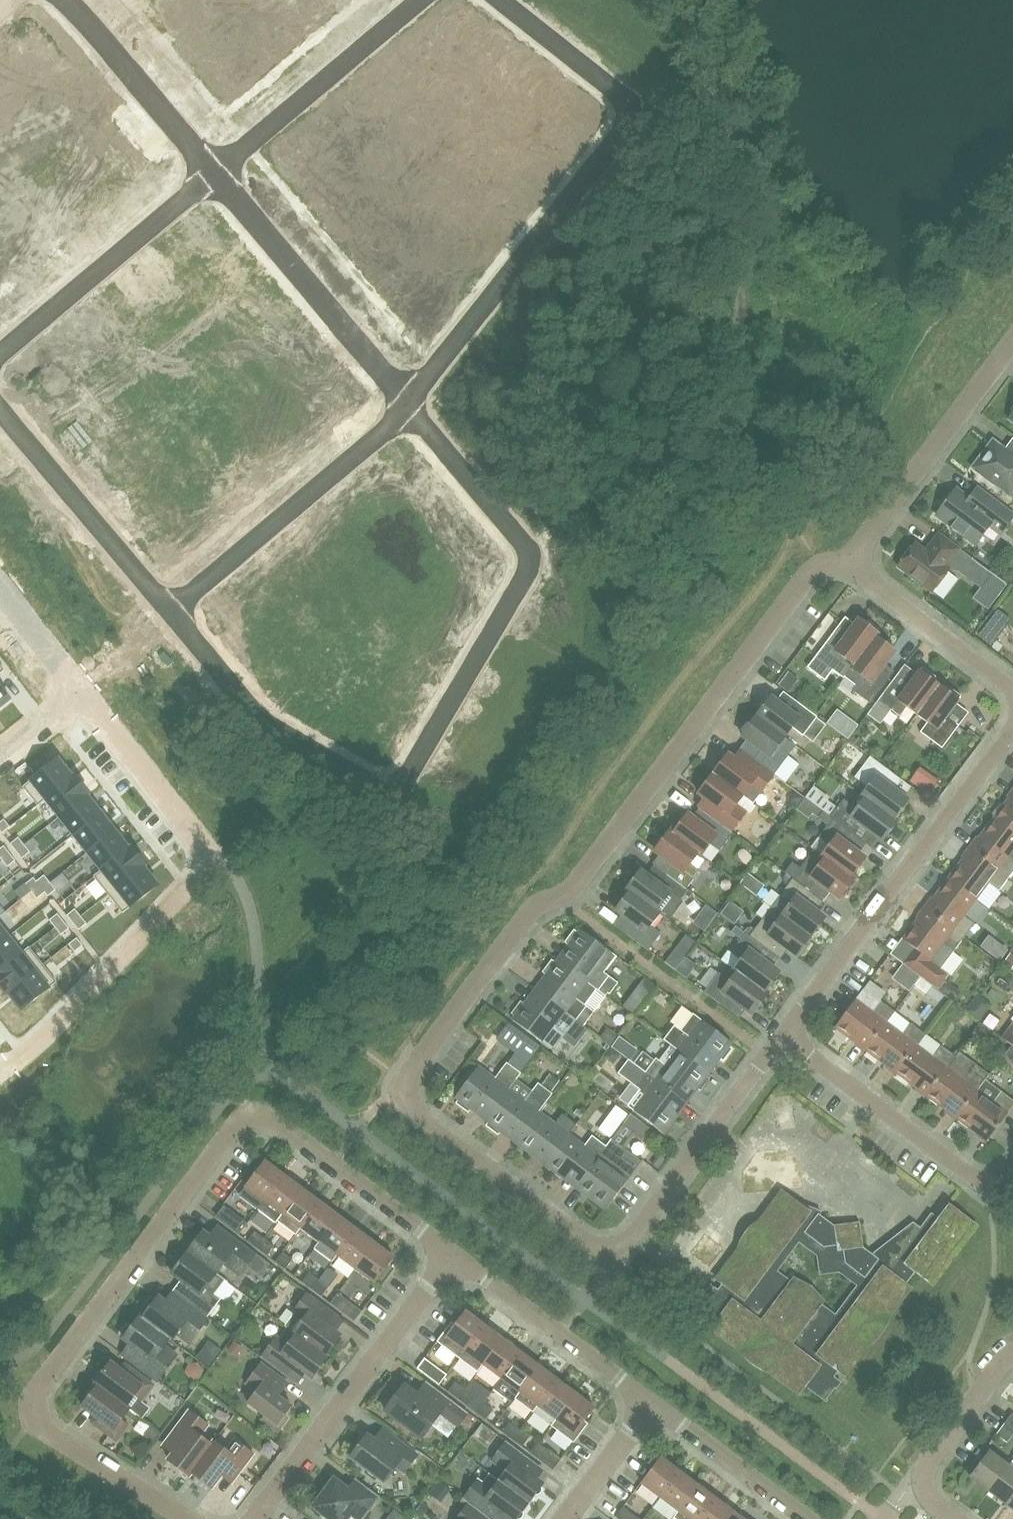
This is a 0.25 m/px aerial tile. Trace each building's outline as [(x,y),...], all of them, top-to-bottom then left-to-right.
[(27,32),(10,46),(41,82),(57,69),(27,32)] [(0,55),(0,66),(22,92),(21,93),(24,96),(41,82),(10,46),(0,55)] [(491,100),(474,114),(488,131),(491,129),(520,104),(510,92),(533,72),(514,49),(475,81),(491,100)] [(3,101),(2,102),(6,106),(21,93),(22,92),(0,66),(0,97),(3,101)] [(373,68),(354,84),(385,121),(405,104),(431,135),(442,126),(451,136),(456,132),(447,121),(410,77),(399,86),(397,83),(394,85),(384,73),(380,76),(373,68)] [(87,85),(77,93),(83,101),(93,92),(87,85)] [(93,92),(83,101),(89,108),(99,100),(93,92)] [(520,104),(491,129),(505,146),(523,130),(541,152),(555,140),(562,149),(584,131),(572,117),(574,115),(573,114),(571,116),(566,110),(568,108),(567,107),(565,109),(556,98),(538,113),(526,99),(520,104)] [(48,108),(41,114),(49,124),(56,118),(48,108)] [(41,114),(34,120),(42,130),(49,124),(41,114)] [(61,124),(54,130),(62,140),(70,134),(61,124)] [(54,130),(47,136),(55,146),(62,140),(54,130)] [(17,134),(10,140),(18,150),(25,144),(17,134)] [(10,140),(2,146),(11,156),(18,150),(10,140)] [(107,160),(131,189),(147,175),(123,146),(107,160)] [(30,151),(23,157),(31,167),(38,160),(30,151)] [(100,152),(84,166),(115,202),(131,189),(107,160),(101,152),(100,152)] [(23,157),(16,163),(24,173),(31,167),(23,157)] [(345,207),(332,217),(341,227),(339,229),(348,239),(384,209),(368,189),(380,179),(367,165),(339,189),(344,196),(339,200),(345,207)] [(84,166),(68,179),(99,215),(115,202),(84,166)] [(466,199),(447,214),(480,253),(503,233),(486,213),(500,202),(473,170),(454,185),(466,199)] [(68,179),(52,193),(83,229),(99,215),(68,179)] [(52,193),(36,206),(67,242),(83,229),(52,193)] [(37,218),(21,232),(45,261),(62,247),(37,218)] [(21,232),(5,245),(30,274),(45,261),(21,232)] [(0,249),(0,270),(14,287),(30,274),(5,245),(0,249)] [(204,251),(185,267),(213,299),(230,285),(238,295),(249,285),(233,266),(223,274),(204,251)] [(14,287),(0,270),(0,299),(14,287)] [(144,302),(125,317),(153,350),(170,335),(178,345),(189,336),(173,316),(163,324),(144,302)] [(125,317),(107,332),(126,355),(116,364),(133,383),(144,374),(136,364),(153,350),(125,317)] [(84,352),(65,368),(93,400),(110,386),(118,396),(129,386),(113,367),(103,375),(84,352)] [(65,368),(47,383),(66,406),(56,414),(73,434),(84,424),(76,414),(93,400),(65,368)] [(992,440),(972,467),(1008,494),(1012,488),(1012,456),(992,440)] [(384,464),(361,483),(381,506),(396,494),(405,506),(403,507),(409,514),(397,525),(408,538),(433,516),(418,497),(432,485),(433,484),(432,483),(431,484),(401,449),(392,457),(390,455),(389,456),(391,458),(385,463),(383,461),(382,462),(384,464)] [(956,489),(936,515),(975,544),(987,527),(998,536),(1005,527),(1012,516),(1012,513),(992,497),(980,488),(971,500),(956,489)] [(992,574),(959,549),(938,534),(925,551),(915,544),(898,567),(931,592),(948,569),(957,570),(981,588),(992,574)] [(990,643),(1009,618),(997,609),(978,634),(990,643)] [(853,665),(854,665),(875,637),(878,634),(858,619),(843,640),(833,632),(807,668),(823,679),(831,669),(843,678),(851,668),(853,665)] [(894,651),(875,637),(854,665),(853,665),(851,668),(859,675),(854,682),(857,684),(852,690),(870,703),(888,679),(879,672),(894,651)] [(917,715),(939,685),(936,684),(935,677),(922,667),(907,687),(894,678),(877,700),(899,717),(906,707),(917,715)] [(796,678),(787,671),(778,684),(787,690),(796,678)] [(11,699),(0,685),(0,707),(11,699)] [(946,716),(961,696),(948,686),(941,687),(939,685),(917,715),(927,722),(920,732),(942,748),(959,725),(946,716)] [(817,717),(797,702),(790,712),(770,697),(756,716),(784,738),(792,728),(802,736),(817,717)] [(784,738),(756,716),(741,735),(761,750),(753,760),(755,761),(773,775),(788,756),(777,748),(784,738)] [(759,794),(773,775),(755,761),(753,760),(741,750),(734,760),(727,754),(712,774),(742,796),(749,787),(759,794)] [(894,775),(870,757),(854,777),(867,787),(861,796),(864,798),(893,819),(907,800),(887,785),(894,775)] [(58,759),(23,787),(37,806),(45,800),(44,799),(72,777),(58,759)] [(735,805),(742,796),(712,774),(698,793),(705,799),(698,808),(711,818),(713,819),(730,832),(745,812),(735,805)] [(72,777),(44,799),(45,800),(59,818),(87,796),(89,794),(74,775),(72,777)] [(937,781),(928,775),(919,787),(928,794),(937,781)] [(993,818),(1012,833),(1012,791),(993,818)] [(87,796),(59,818),(73,835),(101,813),(87,796)] [(882,841),(896,822),(897,821),(893,819),(864,798),(858,806),(852,801),(850,804),(843,799),(830,817),(849,831),(854,835),(861,825),(882,841)] [(851,877),(865,858),(842,841),(849,831),(830,817),(822,811),(818,816),(828,824),(818,838),(810,847),(821,856),(824,858),(850,877),(851,877)] [(101,813),(73,835),(87,853),(115,831),(101,813)] [(719,851),(732,834),(730,832),(713,819),(706,829),(687,814),(672,833),(672,834),(698,853),(697,853),(701,856),(710,844),(719,851)] [(1012,850),(1012,833),(993,818),(970,848),(1009,877),(1012,872),(1012,858),(1009,855),(1012,850)] [(0,822),(0,831),(2,833),(10,827),(4,819),(0,822)] [(115,831),(87,853),(101,870),(129,848),(115,831)] [(689,864),(697,853),(698,853),(672,834),(672,833),(669,831),(655,850),(674,865),(667,875),(686,889),(699,872),(689,864)] [(18,837),(10,844),(16,851),(24,845),(18,837)] [(24,845),(16,851),(22,858),(30,852),(24,845)] [(0,849),(0,858),(1,860),(9,853),(4,846),(0,849)] [(101,870),(93,876),(108,895),(144,867),(146,866),(131,847),(129,848),(101,870)] [(1009,877),(970,848),(948,878),(976,899),(988,883),(998,891),(1009,877)] [(9,853),(1,860),(7,867),(15,861),(9,853)] [(854,879),(851,877),(850,877),(824,858),(817,867),(806,859),(800,868),(792,862),(784,872),(786,874),(809,891),(816,881),(839,898),(854,879)] [(144,867),(108,895),(122,913),(158,885),(144,867)] [(688,890),(686,889),(667,875),(666,875),(659,884),(640,870),(625,890),(629,892),(629,891),(659,914),(666,919),(688,890)] [(824,918),(801,900),(809,891),(786,874),(783,878),(783,882),(787,885),(770,907),(810,937),(824,918)] [(44,875),(36,881),(39,885),(42,889),(50,882),(44,875)] [(33,878),(25,884),(31,892),(39,885),(36,881),(33,878)] [(964,915),(976,899),(948,878),(925,909),(964,938),(974,923),(964,915)] [(50,882),(42,889),(45,893),(47,896),(56,890),(50,882)] [(39,885),(31,892),(37,899),(45,893),(42,889),(39,885)] [(629,891),(629,892),(615,911),(633,925),(626,934),(648,950),(660,933),(650,926),(655,919),(659,914),(629,891)] [(716,913),(705,905),(699,914),(710,921),(716,913)] [(810,937),(770,907),(749,935),(763,946),(766,948),(773,939),(795,956),(810,937)] [(75,909),(67,916),(73,923),(81,916),(75,909)] [(914,949),(903,963),(920,975),(933,985),(939,989),(950,974),(941,968),(964,938),(925,909),(902,939),(914,949)] [(57,914),(49,920),(55,927),(63,921),(57,914)] [(81,916),(73,923),(78,930),(87,924),(81,916)] [(63,921),(55,927),(61,935),(69,928),(63,921)] [(8,936),(0,926),(0,943),(8,936)] [(736,927),(732,933),(741,939),(745,933),(736,927)] [(603,972),(615,955),(580,929),(577,933),(574,930),(565,942),(569,945),(557,960),(596,988),(595,989),(598,991),(605,995),(607,992),(609,994),(617,982),(609,976),(603,972)] [(756,955),(763,946),(749,935),(749,936),(745,933),(741,939),(730,953),(740,960),(733,970),(736,972),(737,972),(763,992),(764,991),(778,972),(756,955)] [(0,943),(0,970),(21,953),(8,936),(0,943)] [(76,938),(68,944),(75,952),(82,946),(76,938)] [(6,994),(8,993),(43,965),(29,947),(21,953),(0,970),(0,987),(6,994)] [(684,958),(673,950),(664,962),(675,970),(684,958)] [(694,965),(684,958),(675,970),(685,978),(694,965)] [(596,988),(557,960),(555,963),(551,960),(543,972),(546,975),(535,990),(576,1020),(583,1025),(593,1011),(584,1004),(595,989),(596,988)] [(920,975),(903,963),(893,978),(910,990),(914,984),(920,975)] [(43,965),(8,993),(21,1010),(56,982),(43,965)] [(763,992),(737,972),(736,972),(729,981),(718,973),(703,992),(723,1006),(730,997),(752,1014),(767,994),(764,991),(763,992)] [(920,975),(914,984),(926,993),(933,985),(920,975)] [(553,1051),(576,1020),(535,990),(524,1005),(520,1002),(511,1014),(515,1016),(512,1020),(553,1051)] [(641,1004),(630,996),(622,1007),(633,1014),(641,1004)] [(880,1001),(872,1012),(855,999),(841,1019),(834,1027),(864,1050),(873,1039),(874,1039),(886,1022),(887,1023),(894,1012),(880,1001)] [(925,1035),(910,1024),(894,1012),(887,1023),(886,1022),(874,1039),(873,1039),(864,1050),(895,1073),(903,1061),(904,1062),(916,1045),(917,1045),(925,1035)] [(728,1046),(731,1042),(701,1020),(693,1013),(680,1030),(674,1025),(663,1040),(671,1045),(708,1073),(719,1058),(723,1061),(732,1049),(728,1046)] [(1012,1017),(1012,1023),(1001,1037),(1012,1045),(1012,1014),(1012,1017)] [(617,1036),(609,1030),(602,1040),(609,1045),(617,1036)] [(508,1089),(516,1078),(540,1046),(527,1036),(508,1062),(507,1062),(502,1068),(494,1079),(478,1067),(455,1097),(459,1099),(456,1103),(468,1112),(471,1109),(485,1119),(508,1089)] [(619,1053),(627,1043),(618,1036),(611,1047),(619,1053)] [(708,1073),(671,1045),(659,1060),(655,1058),(653,1061),(643,1052),(634,1064),(645,1072),(686,1102),(697,1088),(700,1091),(709,1079),(705,1076),(708,1073)] [(947,1068),(955,1057),(940,1046),(932,1057),(917,1045),(916,1045),(904,1062),(903,1061),(895,1073),(925,1095),(934,1084),(947,1068)] [(1011,1045),(1003,1057),(1012,1064),(1012,1047),(1011,1045)] [(620,1055),(610,1048),(603,1057),(609,1061),(616,1061),(620,1055)] [(977,1091),(985,1080),(989,1075),(959,1052),(955,1057),(947,1068),(934,1084),(925,1095),(955,1118),(964,1106),(964,1107),(977,1090),(977,1091)] [(663,1133),(686,1102),(645,1072),(634,1064),(628,1059),(618,1073),(640,1090),(627,1106),(663,1133)] [(550,1075),(542,1085),(551,1092),(559,1082),(550,1075)] [(1012,1106),(1012,1101),(985,1080),(977,1091),(977,1090),(964,1107),(964,1106),(955,1118),(986,1141),(988,1139),(1012,1106)] [(538,1112),(546,1102),(553,1093),(551,1092),(542,1085),(538,1082),(524,1101),(508,1089),(485,1119),(488,1122),(486,1125),(498,1135),(501,1131),(515,1142),(538,1112)] [(627,1114),(615,1106),(607,1117),(618,1126),(627,1114)] [(562,1113),(554,1124),(538,1112),(515,1142),(545,1164),(568,1134),(576,1124),(562,1113)] [(575,1187),(606,1146),(592,1136),(584,1146),(568,1134),(545,1164),(575,1187)] [(610,1203),(636,1169),(619,1156),(625,1149),(611,1139),(606,1146),(575,1187),(605,1209),(610,1203)] [(264,1201),(284,1175),(265,1161),(239,1195),(258,1209),(264,1201)] [(278,1220),(302,1188),(284,1175),(264,1201),(258,1209),(276,1223),(278,1220)] [(301,1228),(320,1202),(302,1188),(278,1220),(296,1234),(301,1228)] [(877,1258),(863,1248),(859,1222),(833,1225),(818,1214),(813,1220),(807,1215),(809,1212),(783,1193),(717,1280),(727,1287),(722,1293),(712,1286),(698,1304),(718,1319),(712,1327),(799,1393),(805,1385),(825,1400),(841,1382),(834,1376),(838,1371),(843,1374),(909,1287),(905,1284),(915,1272),(931,1283),(975,1225),(949,1205),(938,1220),(936,1219),(931,1214),(920,1229),(912,1223),(883,1248),(886,1251),(877,1258)] [(319,1242),(338,1216),(320,1202),(301,1228),(319,1242)] [(246,1224),(225,1209),(217,1219),(239,1235),(246,1224)] [(337,1255),(357,1229),(338,1216),(319,1242),(314,1248),(332,1261),(337,1255)] [(255,1253),(218,1225),(209,1236),(203,1231),(187,1252),(216,1274),(224,1263),(239,1275),(255,1253)] [(355,1269),(375,1243),(357,1229),(337,1255),(355,1269)] [(257,1248),(264,1238),(255,1231),(247,1241),(257,1248)] [(264,1238),(257,1248),(267,1256),(274,1246),(264,1238)] [(374,1283),(394,1257),(375,1243),(355,1269),(374,1283)] [(208,1284),(216,1274),(187,1252),(172,1273),(188,1285),(180,1297),(207,1317),(221,1299),(214,1293),(216,1290),(208,1284)] [(293,1260),(283,1252),(275,1262),(285,1269),(293,1260)] [(302,1282),(312,1289),(319,1280),(309,1272),(302,1282)] [(319,1280),(312,1289),(321,1297),(329,1287),(319,1280)] [(207,1317),(180,1297),(172,1291),(164,1301),(158,1297),(155,1296),(153,1296),(150,1297),(149,1299),(147,1301),(147,1304),(148,1307),(149,1309),(142,1318),(169,1339),(171,1341),(177,1333),(190,1343),(209,1318),(207,1317)] [(335,1331),(344,1319),(308,1293),(294,1311),(296,1313),(286,1326),(288,1328),(325,1356),(325,1355),(341,1335),(335,1331)] [(362,1311),(338,1293),(330,1303),(354,1321),(362,1311)] [(459,1358),(484,1325),(465,1311),(455,1324),(451,1322),(437,1341),(459,1358)] [(169,1339),(142,1318),(140,1316),(132,1326),(130,1325),(127,1325),(125,1326),(123,1328),(122,1330),(121,1333),(122,1335),(123,1338),(130,1342),(122,1353),(158,1380),(177,1356),(164,1346),(169,1339)] [(483,1365),(502,1338),(484,1325),(459,1358),(477,1372),(483,1365)] [(328,1357),(325,1355),(325,1356),(288,1328),(278,1341),(275,1339),(261,1358),(297,1384),(305,1373),(312,1378),(328,1357)] [(501,1378),(521,1352),(502,1338),(483,1365),(501,1378)] [(235,1356),(242,1347),(234,1341),(227,1350),(235,1356)] [(519,1392),(539,1366),(521,1352),(501,1378),(519,1392)] [(447,1375),(424,1358),(417,1368),(439,1385),(447,1375)] [(124,1372),(110,1362),(94,1383),(97,1386),(98,1385),(126,1407),(126,1406),(134,1396),(141,1401),(153,1385),(128,1366),(124,1372)] [(284,1415),(291,1405),(277,1394),(286,1382),(261,1363),(252,1376),(246,1384),(256,1392),(248,1403),(264,1415),(261,1418),(277,1430),(287,1417),(284,1415)] [(537,1406),(557,1380),(539,1366),(519,1392),(514,1398),(533,1412),(537,1406)] [(556,1419),(575,1393),(557,1380),(537,1406),(533,1412),(551,1426),(556,1419)] [(457,1399),(465,1389),(455,1381),(448,1391),(457,1399)] [(385,1410),(421,1438),(440,1412),(458,1425),(467,1412),(426,1382),(417,1394),(404,1385),(385,1410)] [(126,1407),(98,1385),(97,1386),(82,1406),(96,1416),(91,1422),(116,1440),(128,1424),(122,1419),(130,1409),(126,1406),(126,1407)] [(465,1389),(457,1399),(467,1406),(474,1396),(465,1389)] [(584,1421),(594,1407),(575,1393),(556,1419),(551,1426),(573,1443),(588,1423),(584,1421)] [(493,1410),(483,1402),(476,1412),(485,1420),(493,1410)] [(211,1445),(211,1444),(200,1437),(209,1426),(188,1410),(173,1430),(184,1438),(168,1460),(189,1476),(192,1472),(191,1472),(211,1445)] [(996,1434),(1006,1442),(1012,1433),(1012,1415),(1011,1413),(1004,1423),(996,1434)] [(502,1432),(512,1440),(519,1430),(510,1422),(502,1432)] [(152,1439),(158,1431),(150,1425),(144,1433),(152,1439)] [(417,1455),(382,1429),(374,1440),(367,1435),(365,1437),(361,1438),(357,1444),(357,1448),(350,1457),(384,1482),(396,1466),(404,1473),(417,1455)] [(529,1437),(519,1430),(512,1440),(522,1447),(529,1437)] [(239,1475),(254,1455),(233,1439),(225,1450),(213,1441),(211,1444),(211,1445),(191,1472),(192,1472),(212,1488),(228,1466),(239,1475)] [(542,1489),(541,1486),(543,1484),(520,1467),(527,1457),(506,1441),(494,1458),(496,1464),(505,1472),(499,1480),(528,1503),(534,1495),(537,1495),(540,1494),(542,1492),(542,1489)] [(560,1460),(538,1443),(530,1453),(553,1470),(560,1460)] [(988,1491),(1008,1465),(989,1451),(969,1477),(988,1491)] [(660,1497),(679,1471),(661,1457),(641,1483),(660,1497)] [(1008,1465),(988,1491),(1006,1505),(1012,1496),(1012,1469),(1008,1465)] [(678,1511),(698,1485),(679,1471),(660,1497),(678,1511)] [(378,1496),(356,1479),(349,1490),(334,1479),(323,1493),(320,1491),(312,1503),(314,1505),(313,1507),(329,1518),(347,1518),(351,1514),(358,1518),(361,1518),(378,1496)] [(528,1503),(499,1480),(493,1488),(483,1482),(475,1483),(463,1499),(468,1503),(490,1518),(506,1518),(508,1517),(510,1518),(521,1518),(523,1516),(523,1513),(522,1511),(528,1503)] [(716,1499),(698,1485),(678,1511),(673,1518),(674,1518),(700,1518),(716,1499)] [(734,1512),(716,1499),(700,1518),(729,1518),(734,1512)] [(424,1514),(429,1507),(423,1502),(417,1509),(424,1514)] [(468,1503),(456,1518),(490,1518),(468,1503)] [(623,1506),(615,1517),(618,1518),(640,1518),(623,1506)]
